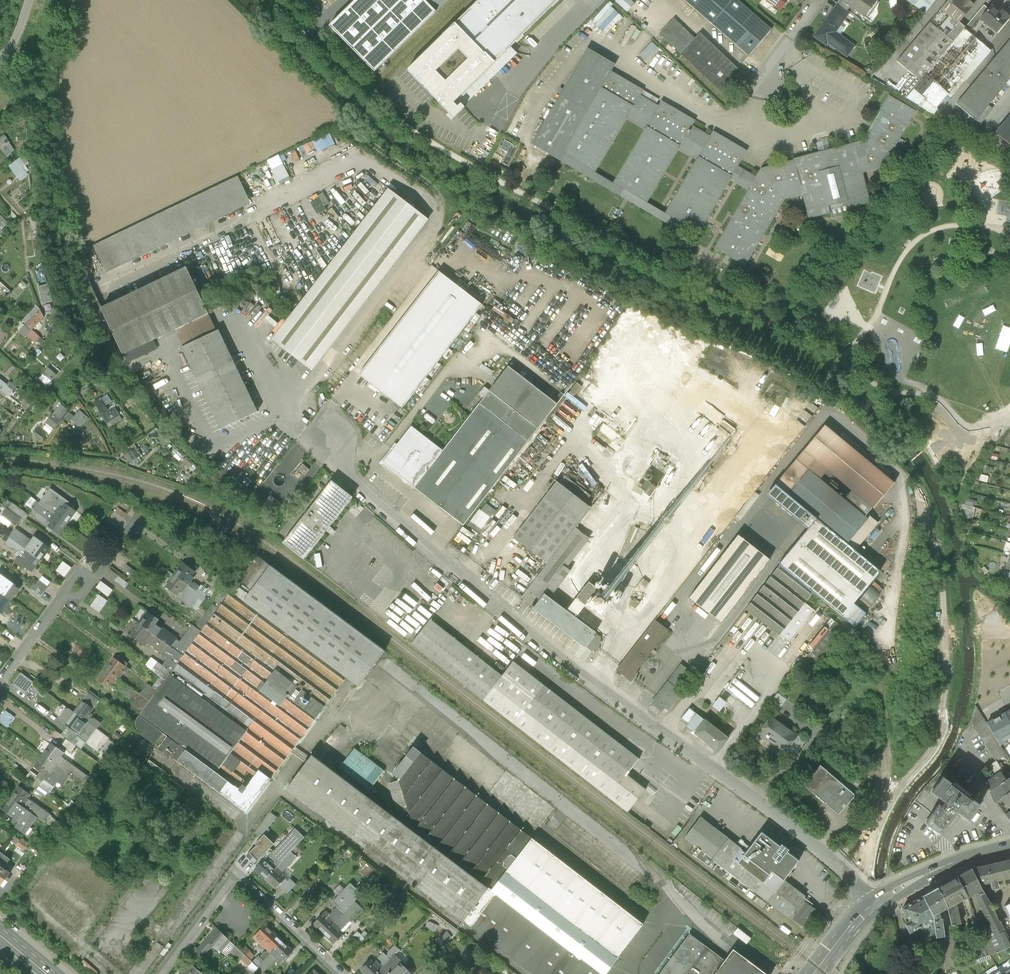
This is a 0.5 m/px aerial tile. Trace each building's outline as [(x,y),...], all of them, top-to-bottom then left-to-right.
[(330,28),(376,74),(450,0),(358,0),(330,28)] [(456,23),(496,64),(514,46),(561,0),(480,0),(456,23)] [(747,57),(771,30),(736,0),(681,0),(747,57)] [(780,13),(789,0),(768,0),(766,2),(780,13)] [(845,12),(849,7),(841,1),(840,0),(836,5),(845,12)] [(841,1),(849,7),(864,18),(876,1),(874,0),(842,0),(841,1)] [(915,6),(925,13),(935,0),(918,0),(915,6)] [(958,23),(973,5),(967,0),(963,0),(962,1),(962,0),(950,0),(942,10),(958,23)] [(849,15),(845,12),(836,5),(813,36),(825,46),(827,43),(846,57),(854,47),(835,33),(849,15)] [(984,6),(964,29),(969,33),(979,20),(988,9),(984,6)] [(988,9),(979,20),(996,34),(1009,18),(1002,11),(999,14),(990,7),(988,9)] [(659,33),(719,93),(739,73),(699,34),(694,40),(673,19),(659,33)] [(464,106),(461,103),(458,106),(454,103),(461,96),(496,64),(456,23),(407,72),(435,100),(448,113),(451,116),(454,119),(463,109),(465,107),(464,106)] [(964,29),(958,24),(946,38),(930,24),(897,62),(920,81),(964,29)] [(964,29),(920,81),(905,99),(918,106),(924,100),(935,110),(947,96),(950,98),(990,51),(969,33),(964,29)] [(646,60),(659,47),(653,41),(640,54),(646,60)] [(956,106),(975,122),(1006,85),(1009,88),(1009,41),(956,106)] [(794,161),(760,170),(756,178),(737,167),(746,152),(713,132),(710,137),(691,126),(695,121),(661,101),(658,107),(640,96),(643,90),(610,71),(613,66),(586,50),(530,145),(683,234),(686,228),(697,234),(730,179),(748,190),(714,250),(744,267),(783,200),(802,195),(809,220),(830,214),(832,220),(850,215),(848,209),(870,203),(862,173),(882,168),(915,111),(889,96),(862,142),(793,159),(794,161)] [(996,135),(1009,147),(1009,117),(996,135)] [(316,140),(320,150),(337,143),(332,133),(316,140)] [(0,138),(0,144),(8,155),(17,149),(6,134),(0,138)] [(504,141),(500,150),(507,154),(511,144),(504,141)] [(10,165),(22,180),(31,173),(20,158),(10,165)] [(238,179),(94,247),(107,274),(251,205),(238,179)] [(389,190),(273,341),(313,371),(429,220),(389,190)] [(188,268),(102,308),(123,354),(154,339),(177,328),(209,313),(188,268)] [(374,386),(402,408),(482,305),(439,271),(359,375),(374,386)] [(218,331),(209,313),(177,328),(185,346),(218,331)] [(636,326),(639,328),(647,317),(643,315),(636,326)] [(185,346),(183,347),(221,429),(258,411),(220,330),(218,331),(185,346)] [(158,347),(154,339),(123,354),(127,361),(158,347)] [(606,368),(594,360),(587,372),(601,381),(607,372),(604,370),(606,368)] [(49,387),(60,374),(51,366),(39,379),(49,387)] [(443,453),(412,429),(384,465),(464,528),(558,408),(509,370),(443,453)] [(16,398),(21,389),(0,375),(0,388),(16,398)] [(607,420),(611,423),(629,403),(625,399),(607,420)] [(48,422),(58,428),(71,408),(61,402),(48,422)] [(107,402),(100,404),(107,422),(122,416),(119,409),(111,412),(107,402)] [(83,426),(91,417),(81,408),(73,418),(83,426)] [(825,425),(775,485),(816,519),(847,544),(867,519),(866,518),(864,516),(845,500),(820,479),(827,470),(852,490),(872,507),(873,508),(894,483),(887,477),(839,437),(825,425)] [(839,437),(887,477),(891,473),(842,433),(839,437)] [(307,462),(301,467),(307,475),(313,470),(307,462)] [(563,477),(555,486),(582,507),(589,497),(563,477)] [(353,501),(333,485),(284,548),(304,564),(353,501)] [(816,519),(775,485),(766,495),(808,529),(816,519)] [(555,486),(554,486),(512,540),(546,566),(574,529),(588,511),(582,507),(555,486)] [(852,490),(845,500),(864,516),(872,507),(852,490)] [(40,504),(55,515),(60,509),(62,510),(65,506),(72,511),(74,508),(50,491),(40,504)] [(961,514),(973,519),(981,502),(969,496),(961,514)] [(271,497),(258,513),(276,527),(288,512),(271,497)] [(28,517),(46,530),(51,524),(49,523),(55,515),(40,504),(31,498),(26,506),(32,511),(28,517)] [(76,514),(72,511),(65,506),(62,510),(60,509),(55,515),(68,525),(76,514)] [(11,507),(8,511),(21,520),(23,522),(27,517),(16,509),(15,510),(11,507)] [(127,514),(118,508),(115,512),(123,518),(127,514)] [(21,520),(8,511),(6,509),(0,517),(0,522),(8,528),(11,524),(15,527),(21,520)] [(123,519),(114,512),(108,521),(117,528),(123,519)] [(68,525),(55,515),(49,523),(51,524),(46,530),(44,533),(53,539),(56,535),(59,537),(68,525)] [(866,518),(867,519),(847,544),(855,550),(878,523),(869,515),(866,518)] [(779,564),(780,565),(813,593),(843,616),(880,571),(855,550),(847,544),(816,519),(808,529),(779,564)] [(520,599),(534,609),(544,597),(549,601),(568,575),(564,572),(588,540),(574,529),(546,566),(520,599)] [(10,539),(26,551),(32,543),(16,531),(10,539)] [(738,535),(689,598),(721,623),(770,559),(738,535)] [(44,542),(37,537),(32,543),(26,551),(40,562),(49,551),(41,545),(44,542)] [(15,556),(19,558),(20,559),(26,551),(10,539),(5,544),(12,550),(13,549),(18,552),(15,556)] [(40,562),(26,551),(20,559),(19,558),(14,564),(24,571),(26,569),(31,573),(40,562)] [(178,760),(247,811),(346,676),(242,600),(270,563),(257,554),(235,585),(221,604),(219,607),(201,631),(184,655),(165,680),(150,700),(141,713),(130,729),(176,763),(178,760)] [(71,570),(62,563),(55,572),(64,579),(71,570)] [(175,574),(188,583),(191,578),(193,576),(191,574),(193,570),(183,563),(175,574)] [(385,648),(270,563),(242,600),(346,676),(358,685),(385,648)] [(123,569),(132,576),(135,572),(126,564),(123,569)] [(780,635),(805,603),(813,593),(780,565),(746,609),(780,635)] [(210,579),(217,584),(223,576),(218,573),(216,575),(214,574),(210,579)] [(34,589),(44,595),(53,580),(44,574),(34,589)] [(165,587),(176,594),(179,590),(181,592),(188,583),(175,574),(165,587)] [(118,576),(114,581),(124,587),(127,583),(118,576)] [(0,585),(0,591),(11,599),(20,587),(7,578),(5,582),(3,581),(0,585)] [(207,590),(191,578),(188,583),(203,595),(207,590)] [(213,599),(221,604),(235,585),(228,579),(221,588),(219,586),(215,592),(217,593),(213,599)] [(108,597),(113,590),(101,581),(96,588),(108,597)] [(203,595),(188,583),(181,592),(179,590),(176,594),(196,609),(205,596),(203,595)] [(588,585),(566,614),(575,621),(597,592),(588,585)] [(11,599),(0,591),(0,608),(3,610),(11,599)] [(107,602),(98,595),(90,606),(99,613),(107,602)] [(586,646),(592,650),(593,649),(597,650),(600,640),(575,621),(566,614),(549,601),(544,597),(534,609),(532,611),(583,650),(586,646)] [(176,636),(162,626),(156,634),(184,655),(201,631),(219,607),(212,603),(195,626),(191,623),(179,640),(175,638),(176,636)] [(805,603),(780,635),(790,643),(815,611),(805,603)] [(139,622),(156,634),(162,626),(155,621),(158,617),(147,610),(139,622)] [(483,700),(502,676),(430,620),(411,644),(483,700)] [(667,632),(653,621),(616,672),(629,682),(667,632)] [(817,670),(848,632),(835,621),(800,665),(815,677),(819,672),(817,670)] [(151,670),(159,676),(165,680),(184,655),(156,634),(139,622),(130,634),(144,644),(146,641),(168,657),(162,665),(157,661),(151,670)] [(114,657),(106,668),(119,677),(123,672),(126,674),(129,668),(114,657)] [(502,676),(483,700),(628,813),(646,789),(626,774),(633,766),(639,758),(513,661),(502,676)] [(687,669),(680,664),(651,703),(662,711),(665,707),(668,709),(682,692),(674,686),(687,669)] [(112,686),(119,677),(106,668),(97,681),(107,688),(110,685),(112,686)] [(34,683),(21,673),(12,684),(25,694),(34,683)] [(150,700),(165,680),(159,676),(152,686),(147,683),(140,693),(150,700)] [(141,713),(150,700),(140,693),(119,677),(112,686),(135,703),(132,707),(141,713)] [(779,709),(786,699),(777,693),(770,702),(779,709)] [(73,711),(85,719),(88,715),(93,707),(82,699),(73,711)] [(63,701),(55,712),(62,716),(69,705),(63,701)] [(996,761),(1006,754),(1000,744),(987,723),(975,705),(972,720),(971,721),(995,760),(996,761)] [(77,731),(79,728),(85,719),(73,711),(65,722),(77,731)] [(693,733),(694,731),(705,719),(696,711),(686,724),(691,729),(689,731),(693,733)] [(1004,713),(987,723),(1000,744),(1009,739),(1009,723),(1004,713)] [(92,718),(88,715),(85,719),(96,727),(100,722),(93,717),(92,718)] [(768,739),(786,752),(797,735),(771,717),(759,733),(766,737),(765,738),(767,740),(768,739)] [(96,727),(85,719),(79,728),(90,736),(96,727)] [(705,719),(694,731),(718,750),(728,737),(705,719)] [(42,755),(55,764),(61,756),(64,752),(51,742),(42,755)] [(128,743),(122,751),(142,766),(148,758),(128,743)] [(413,746),(394,772),(401,777),(399,780),(413,829),(490,888),(492,890),(507,871),(533,838),(413,746)] [(354,749),(337,771),(366,793),(383,771),(354,749)] [(397,817),(366,793),(337,771),(312,752),(287,785),(464,921),(490,888),(413,829),(397,817)] [(34,765),(40,769),(47,775),(55,764),(42,755),(34,765)] [(87,776),(61,756),(55,764),(69,775),(81,784),(87,776)] [(168,773),(149,760),(143,767),(162,781),(168,773)] [(1009,777),(1009,764),(1002,770),(998,764),(996,761),(989,766),(996,775),(985,783),(990,791),(1009,777)] [(69,775),(55,764),(47,775),(40,769),(36,775),(30,770),(26,775),(48,792),(53,786),(58,789),(69,775)] [(855,795),(820,766),(804,785),(839,814),(855,795)] [(494,792),(545,827),(560,805),(509,770),(494,792)] [(968,820),(980,805),(969,797),(971,795),(955,783),(954,785),(943,777),(931,792),(942,800),(925,822),(941,834),(954,816),(953,815),(956,810),(968,820)] [(990,791),(995,802),(1002,798),(1001,797),(1009,792),(1009,791),(1009,777),(990,791)] [(387,785),(397,817),(413,829),(399,780),(387,785)] [(10,798),(21,806),(26,799),(29,795),(18,787),(10,798)] [(1009,792),(1001,797),(1002,798),(1009,807),(1009,793),(1009,792)] [(24,834),(36,817),(21,806),(10,798),(2,809),(19,822),(15,827),(24,834)] [(49,815),(26,799),(21,806),(36,817),(56,831),(61,825),(48,816),(49,815)] [(270,813),(256,833),(266,842),(270,838),(266,834),(269,830),(267,828),(276,818),(270,813)] [(707,853),(714,858),(729,839),(702,817),(687,837),(697,845),(707,853)] [(270,858),(266,862),(274,869),(290,853),(304,838),(295,829),(268,857),(270,858)] [(764,831),(747,853),(772,873),(774,870),(785,879),(800,860),(764,831)] [(507,871),(618,957),(644,923),(533,838),(507,871)] [(21,839),(16,845),(23,850),(28,844),(21,839)] [(790,919),(792,916),(806,898),(807,897),(785,879),(774,870),(772,873),(747,853),(729,839),(714,858),(790,919)] [(250,860),(257,867),(264,860),(261,857),(269,849),(264,845),(250,860)] [(691,853),(710,868),(714,862),(705,855),(707,853),(697,845),(691,853)] [(290,853),(274,869),(280,875),(296,858),(295,857),(296,856),(295,855),(294,856),(290,853)] [(266,862),(264,860),(257,867),(254,870),(264,880),(274,869),(266,862)] [(971,870),(979,885),(990,882),(992,888),(998,887),(996,880),(1009,877),(1009,860),(971,870)] [(0,865),(0,885),(10,873),(0,865)] [(275,890),(278,886),(285,879),(282,877),(280,875),(274,869),(264,880),(275,890)] [(974,894),(975,897),(984,893),(981,890),(979,885),(971,870),(957,878),(968,897),(974,894)] [(602,973),(605,973),(618,957),(507,871),(492,890),(602,973)] [(954,904),(968,897),(957,878),(938,889),(948,907),(954,904)] [(287,882),(285,879),(278,886),(287,894),(295,885),(289,879),(287,882)] [(350,883),(343,890),(337,896),(332,902),(337,907),(343,913),(353,901),(361,893),(350,883)] [(332,892),(337,896),(343,890),(339,886),(332,892)] [(531,973),(602,973),(492,890),(490,888),(464,921),(463,922),(531,973)] [(939,912),(948,907),(938,889),(923,897),(933,915),(939,912)] [(984,893),(975,897),(991,929),(1002,950),(1009,946),(1009,941),(1008,938),(1009,937),(1000,920),(999,921),(987,899),(984,893)] [(757,896),(753,901),(763,909),(766,904),(757,896)] [(910,933),(934,920),(933,915),(923,897),(902,908),(909,921),(905,923),(910,933)] [(815,905),(806,898),(792,916),(809,930),(823,914),(814,907),(815,905)] [(343,913),(341,914),(348,921),(351,923),(363,910),(353,901),(343,913)] [(1009,937),(1009,903),(1005,906),(1009,916),(1000,920),(1009,937)] [(960,924),(954,904),(948,907),(952,926),(960,924)] [(341,914),(343,913),(337,907),(329,915),(325,911),(321,916),(331,925),(341,914)] [(939,912),(933,915),(934,920),(936,938),(945,936),(945,935),(943,919),(942,918),(941,918),(939,912)] [(338,932),(348,921),(341,914),(331,925),(338,932)] [(322,934),(331,925),(321,916),(312,925),(322,934)] [(438,926),(430,923),(427,929),(435,933),(438,926)] [(265,947),(271,953),(283,941),(266,924),(252,938),(263,949),(265,947)] [(342,935),(338,932),(331,925),(322,934),(333,945),(342,935)] [(215,928),(197,948),(203,954),(204,955),(212,946),(216,949),(217,949),(221,952),(230,941),(215,928)] [(1002,950),(991,929),(979,935),(983,946),(985,955),(986,956),(1002,950)] [(451,938),(446,932),(439,938),(444,944),(451,938)] [(778,972),(740,945),(731,958),(693,932),(664,973),(776,973),(778,972)] [(937,943),(941,972),(961,965),(954,933),(945,935),(945,936),(946,941),(937,943)] [(283,941),(271,953),(277,959),(276,960),(280,964),(292,951),(283,941)] [(194,963),(203,954),(197,948),(195,946),(186,956),(194,963)] [(230,951),(239,961),(244,955),(235,946),(230,951)] [(978,957),(985,955),(983,946),(975,949),(978,957)] [(374,960),(375,961),(382,968),(390,959),(382,952),(374,960)] [(271,953),(256,967),(258,968),(262,973),(276,960),(277,959),(271,953)] [(251,962),(244,955),(239,961),(246,968),(251,962)] [(382,968),(375,973),(396,973),(404,966),(405,965),(395,955),(390,959),(382,968)] [(364,973),(375,973),(382,968),(375,961),(373,963),(370,959),(360,970),(364,973)] [(256,967),(251,962),(246,968),(252,973),(258,968),(256,967)] [(181,973),(201,973),(190,964),(181,973)] [(404,966),(396,973),(413,973),(404,966)]
